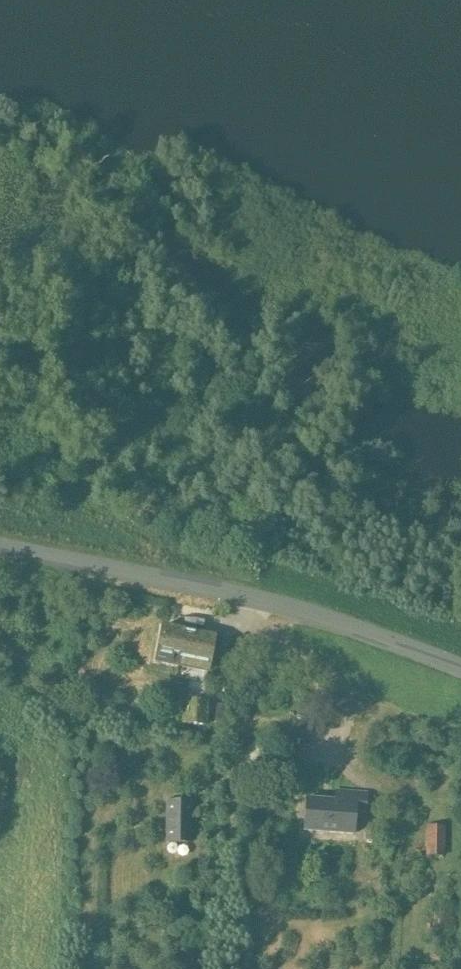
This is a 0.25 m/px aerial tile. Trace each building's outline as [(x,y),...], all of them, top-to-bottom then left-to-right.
[(176,678),(187,680),(184,724),(205,725),(208,681),(208,671),(215,637),(162,627),(156,661),(178,665),(176,678)] [(357,812),(365,812),(366,794),(336,792),(336,801),(307,799),(305,831),(355,835),(357,812)] [(165,841),(193,842),(195,801),(167,799),(165,841)] [(426,855),(445,855),(445,826),(427,826),(426,855)]
